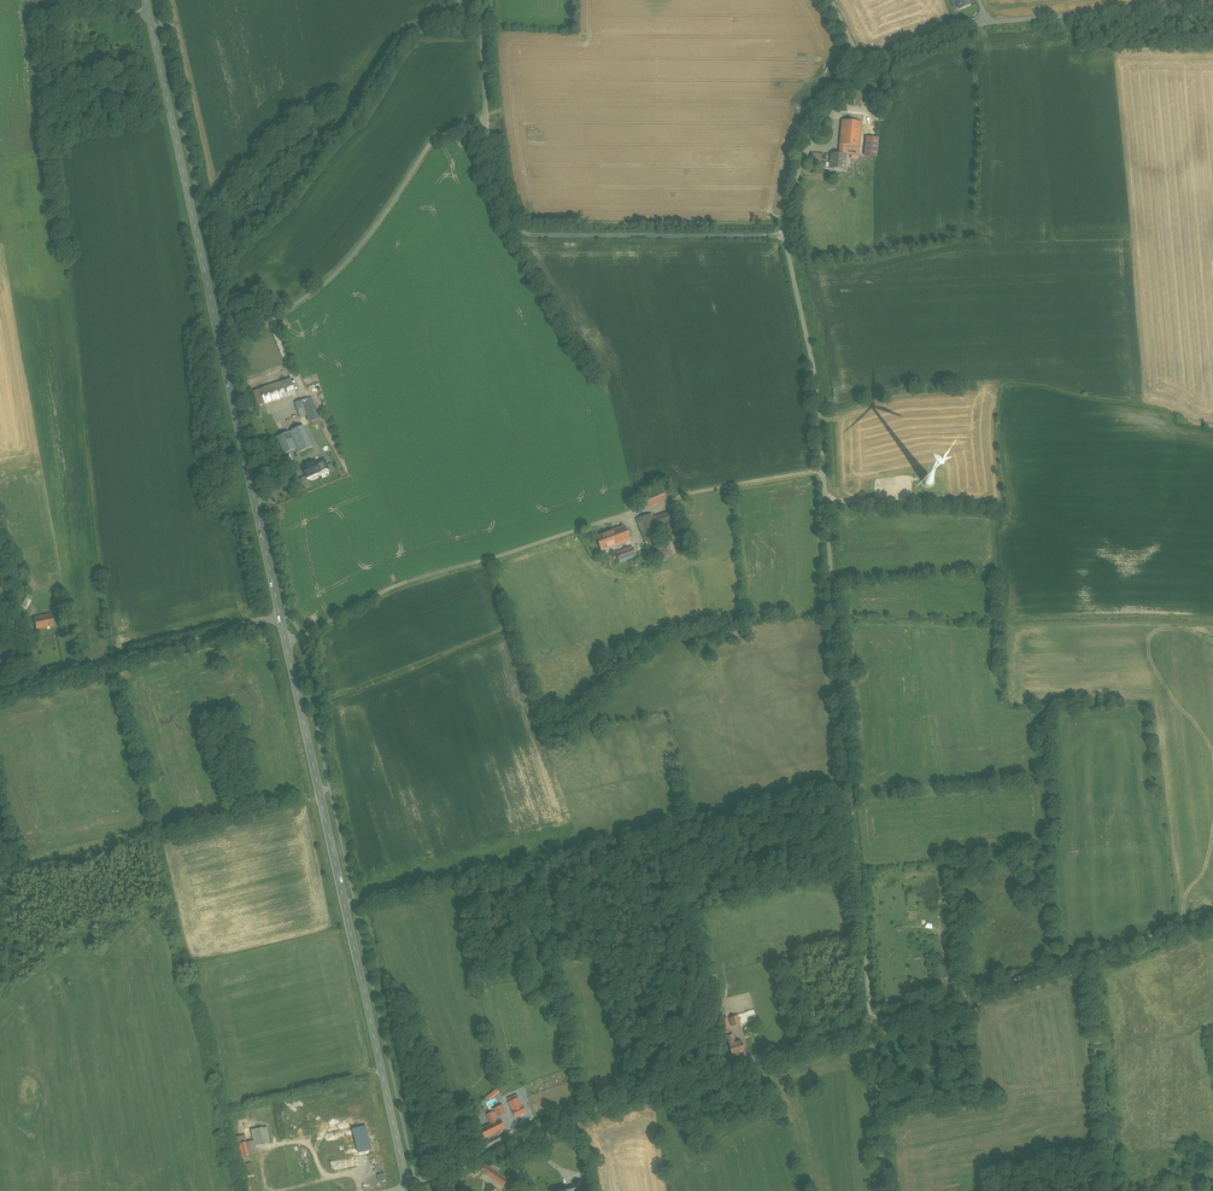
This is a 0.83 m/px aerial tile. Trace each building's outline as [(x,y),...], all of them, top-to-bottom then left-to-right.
[(970,5),(969,0),(955,0),(957,6),(959,9),(970,5)] [(863,87),(852,85),(849,105),(860,107),(863,87)] [(862,122),(842,121),(840,145),(847,145),(846,154),(859,155),(862,122)] [(875,137),(865,136),(863,156),(874,157),(875,137)] [(847,145),(840,145),(839,155),(832,154),(831,163),(830,163),(829,169),(844,170),(846,154),(847,145)] [(291,379),(260,389),(265,404),(296,394),(291,379)] [(307,399),(295,403),(300,418),(312,414),(307,399)] [(303,426),(282,435),(272,413),(256,420),(266,443),(277,438),(284,454),(297,448),(310,442),(303,426)] [(310,442),(297,448),(298,452),(296,453),(300,462),(316,454),(310,442)] [(316,461),(303,467),(306,476),(307,478),(308,478),(318,473),(318,475),(329,470),(324,459),(317,462),(316,461)] [(306,476),(300,479),(303,485),(310,482),(308,478),(307,478),(306,476)] [(662,488),(644,495),(648,507),(666,500),(662,488)] [(660,537),(651,514),(644,517),(653,540),(660,537)] [(624,526),(596,537),(602,550),(629,540),(624,526)] [(672,554),(667,540),(654,545),(658,557),(660,556),(661,561),(673,557),(672,554)] [(632,547),(616,553),(620,562),(636,556),(632,547)] [(26,594),(22,608),(28,610),(33,596),(26,594)] [(51,614),(34,618),(36,629),(54,626),(51,614)] [(940,978),(950,977),(950,964),(939,964),(940,978)] [(738,1016),(730,1018),(732,1026),(740,1023),(738,1016)] [(733,1035),(727,1037),(729,1044),(732,1055),(745,1051),(741,1041),(735,1042),(733,1035)] [(518,1098),(509,1102),(513,1110),(522,1106),(518,1098)] [(506,1113),(502,1105),(494,1109),(498,1116),(506,1113)] [(513,1110),(512,1110),(515,1117),(526,1112),(523,1105),(513,1110)] [(488,1115),(484,1107),(479,1110),(485,1122),(489,1120),(487,1115),(488,1115)] [(497,1121),(492,1112),(488,1115),(487,1115),(489,1120),(491,1124),(484,1127),(489,1136),(498,1131),(499,1134),(503,1132),(501,1130),(505,1128),(500,1119),(497,1121)] [(267,1126),(251,1130),(253,1141),(248,1142),(247,1142),(250,1155),(251,1155),(258,1154),(255,1145),(271,1141),(267,1126)] [(370,1149),(364,1126),(352,1129),(358,1152),(370,1149)] [(247,1142),(248,1142),(246,1134),(235,1137),(236,1144),(237,1144),(247,1142)] [(382,1137),(373,1139),(377,1155),(386,1154),(382,1137)] [(247,1142),(237,1144),(240,1157),(242,1157),(250,1155),(247,1142)] [(253,1162),(251,1155),(250,1155),(242,1157),(244,1164),(245,1164),(252,1163),(253,1162)] [(252,1163),(245,1164),(248,1177),(255,1176),(252,1163)] [(492,1164),(490,1167),(485,1164),(481,1171),(504,1186),(508,1179),(497,1172),(499,1169),(492,1164)] [(461,1181),(451,1185),(454,1190),(461,1190),(465,1190),(461,1181)]
